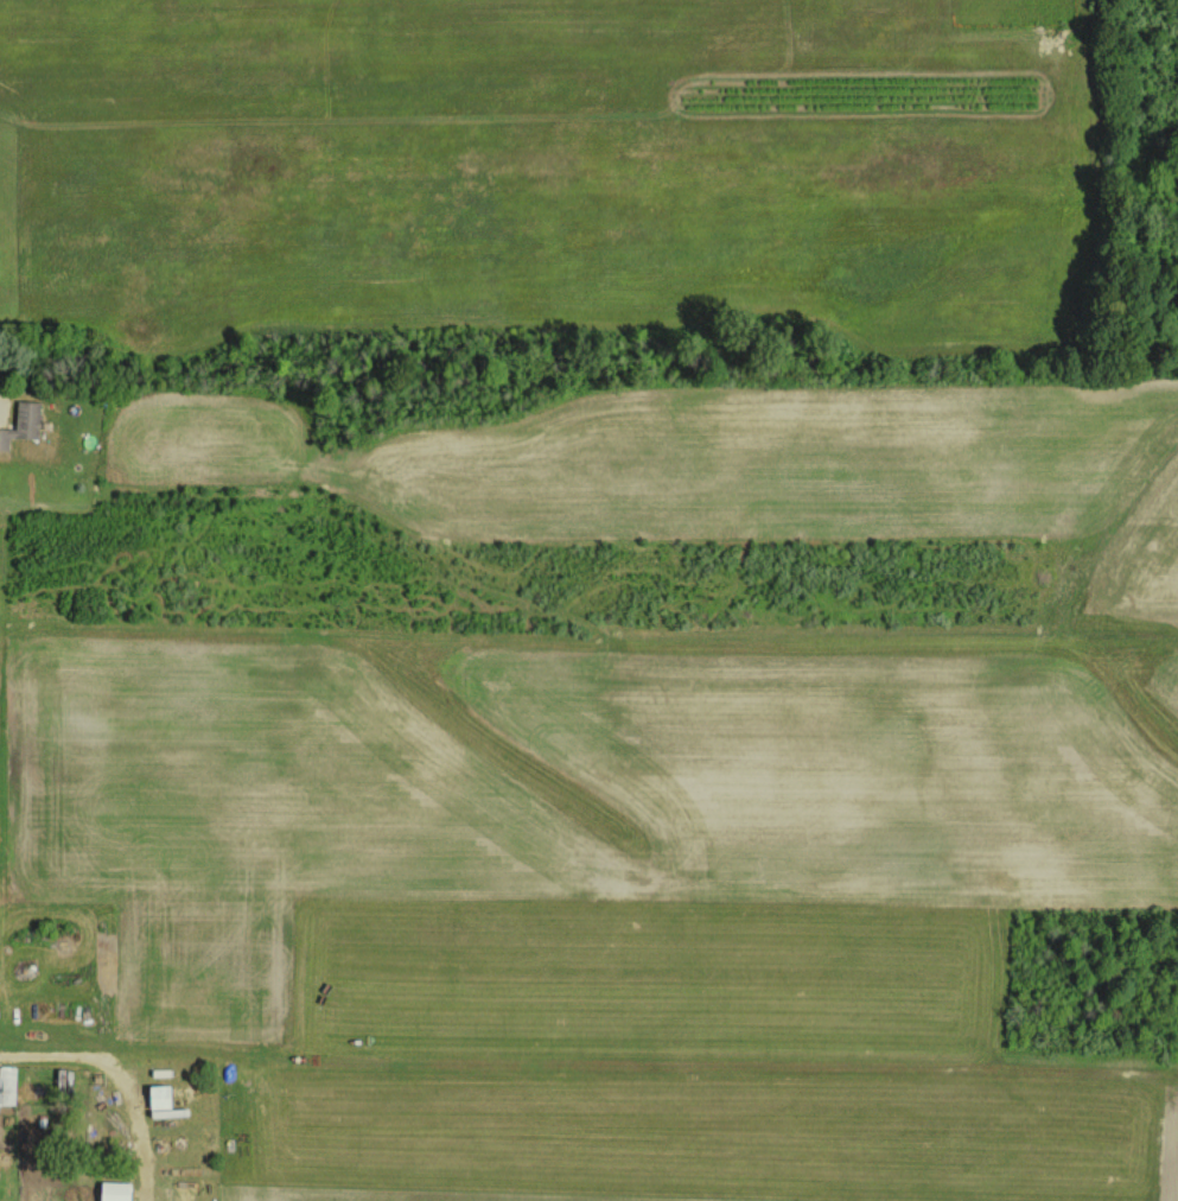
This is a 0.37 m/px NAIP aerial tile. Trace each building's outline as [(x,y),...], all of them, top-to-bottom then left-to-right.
[(7,449),(7,438),(40,438),(41,404),(16,404),(16,428),(0,428),(0,449),(7,449)] [(147,1085),(148,1108),(170,1108),(170,1085),(147,1085)] [(100,1182),(100,1200),(129,1200),(130,1182),(100,1182)]
